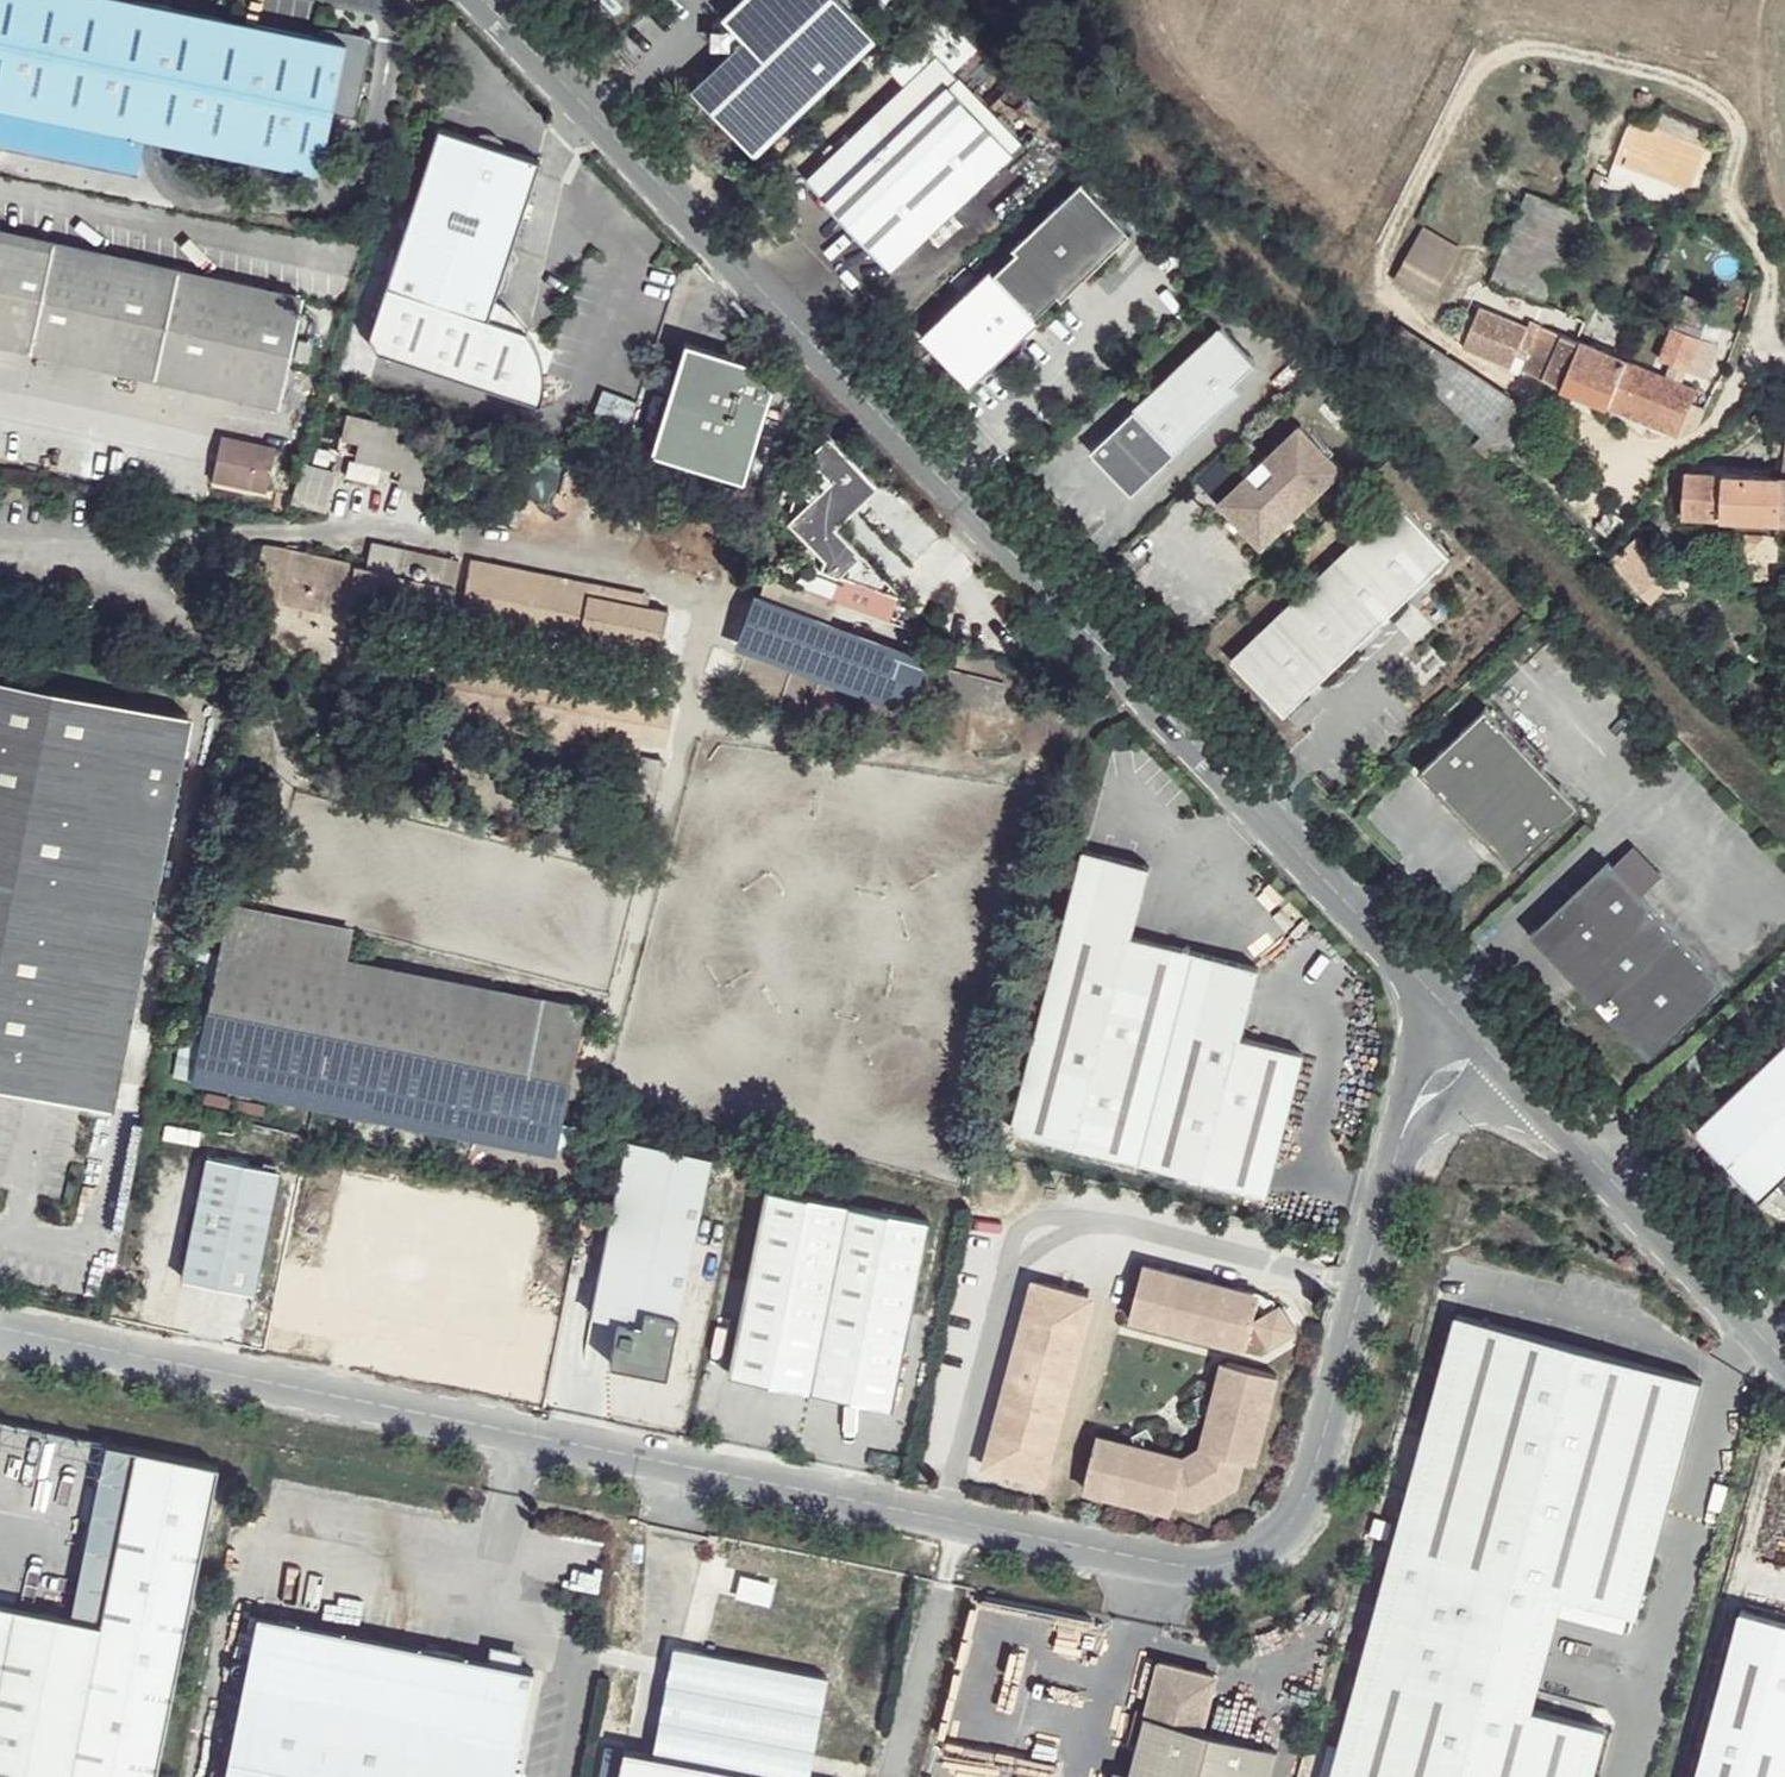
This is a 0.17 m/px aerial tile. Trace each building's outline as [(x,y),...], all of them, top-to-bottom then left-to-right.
[(315,166),(327,111),(354,116),(369,49),(367,41),(363,37),(356,34),(329,29),(324,29),(318,32),(316,35),(143,0),(0,0),(0,102),(315,166)] [(876,42),(836,0),(745,0),(723,20),(745,43),(694,93),(757,157),(876,42)] [(930,54),(805,172),(893,265),(1018,146),(930,54)] [(385,286),(485,321),(538,164),(440,130),(385,286)] [(1064,299),(1134,232),(1085,182),(1016,246),(1020,251),(997,272),(992,267),(924,334),(974,386),(1043,321),(1038,317),(1060,294),(1064,299)] [(1542,305),(1580,215),(1529,193),(1497,270),(1491,283),(1542,305)] [(151,374),(275,399),(298,287),(0,226),(0,343),(151,374)] [(1475,274),(1483,262),(1433,230),(1372,332),(1388,346),(1400,323),(1456,360),(1467,346),(1472,333),(1461,325),(1469,313),(1466,310),(1486,281),(1475,274)] [(368,338),(375,353),(536,411),(538,397),(541,385),(537,365),(534,354),(526,340),(485,321),(385,286),(368,338)] [(1481,313),(1472,333),(1467,346),(1488,355),(1503,322),(1481,313)] [(1517,327),(1503,322),(1488,355),(1501,362),(1517,327)] [(1515,400),(1456,360),(1400,323),(1388,346),(1482,436),(1485,434),(1497,447),(1506,439),(1514,447),(1537,421),(1514,403),(1515,400)] [(1606,405),(1626,359),(1581,341),(1541,324),(1522,370),(1606,405)] [(1702,375),(1708,359),(1693,353),(1700,336),(1674,325),(1662,358),(1672,363),(1668,377),(1682,383),(1687,369),(1702,375)] [(1225,328),(1095,453),(1136,496),(1245,391),(1238,385),(1260,364),(1225,328)] [(744,363),(683,344),(655,437),(747,465),(770,389),(744,363)] [(1693,400),(1698,389),(1682,383),(1668,377),(1666,376),(1626,359),(1606,405),(1679,435),(1680,434),(1686,436),(1694,427),(1684,424),(1693,400)] [(1704,405),(1693,400),(1684,424),(1694,427),(1696,425),(1704,405)] [(1306,430),(1223,509),(1267,554),(1350,475),(1306,430)] [(841,578),(900,596),(835,527),(876,487),(827,436),(803,458),(787,520),(841,578)] [(264,485),(273,446),(233,437),(224,477),(264,485)] [(1508,456),(1514,447),(1506,439),(1497,447),(1508,456)] [(295,501),(326,507),(333,469),(302,463),(295,501)] [(1781,523),(1784,478),(1685,472),(1678,517),(1687,520),(1689,527),(1693,531),(1698,534),(1702,534),(1741,538),(1739,558),(1778,560),(1781,523)] [(1399,506),(1233,664),(1286,718),(1452,561),(1399,506)] [(275,565),(278,549),(263,546),(259,560),(272,563),(275,565)] [(285,551),(278,549),(275,565),(283,566),(285,551)] [(354,566),(285,551),(283,566),(273,634),(271,647),(342,663),(354,566)] [(658,593),(474,553),(462,608),(657,651),(666,611),(654,608),(658,593)] [(283,566),(275,565),(259,631),(273,634),(283,566)] [(342,663),(434,683),(438,663),(359,646),(360,636),(354,635),(362,589),(448,606),(451,587),(354,566),(342,663)] [(1647,569),(1633,584),(1652,604),(1667,589),(1647,569)] [(765,576),(756,602),(825,627),(833,601),(765,576)] [(756,602),(742,638),(904,699),(918,663),(756,602)] [(1043,644),(1057,659),(1067,649),(1053,635),(1043,644)] [(742,638),(739,646),(901,708),(904,699),(742,638)] [(0,675),(0,1085),(104,1106),(184,713),(0,675)] [(1487,707),(1421,771),(1515,870),(1581,806),(1487,707)] [(658,768),(637,764),(623,826),(635,829),(645,824),(658,768)] [(1147,868),(1083,851),(1012,1130),(1266,1195),(1301,1055),(1239,1039),(1257,969),(1130,937),(1147,868)] [(1650,1057),(1726,986),(1609,862),(1532,933),(1650,1057)] [(188,1079),(551,1151),(580,1005),(342,960),(348,931),(228,908),(188,1079)] [(1784,1181),(1784,1046),(1695,1130),(1761,1204),(1784,1181)] [(569,1064),(565,1092),(578,1095),(583,1067),(569,1064)] [(708,1153),(624,1136),(589,1311),(615,1317),(606,1359),(663,1371),(708,1153)] [(277,1170),(205,1155),(180,1277),(251,1292),(277,1170)] [(925,1219),(764,1186),(727,1371),(889,1404),(925,1219)] [(1273,1346),(1290,1324),(1272,1311),(1263,1322),(1259,1321),(1264,1300),(1147,1272),(1135,1321),(1252,1350),(1254,1342),(1273,1346)] [(992,1469),(1022,1476),(1071,1301),(1040,1294),(992,1469)] [(1071,1301),(1022,1476),(1046,1483),(1092,1306),(1071,1301)] [(1451,1319),(1326,1776),(1594,1776),(1606,1730),(1520,1708),(1549,1595),(1635,1617),(1695,1381),(1451,1319)] [(1101,1443),(1088,1493),(1177,1514),(1180,1503),(1203,1508),(1240,1486),(1246,1459),(1260,1463),(1282,1376),(1233,1363),(1210,1452),(1188,1464),(1101,1443)] [(101,1437),(65,1611),(100,1618),(133,1443),(101,1437)] [(133,1443),(100,1618),(70,1776),(152,1776),(212,1458),(133,1443)] [(739,1594),(765,1601),(776,1561),(731,1549),(725,1572),(743,1576),(739,1594)] [(100,1618),(65,1611),(0,1598),(0,1776),(70,1776),(100,1618)] [(251,1609),(218,1776),(505,1776),(527,1664),(513,1661),(482,1655),(251,1609)] [(1695,1776),(1784,1776),(1784,1628),(1736,1615),(1695,1776)] [(484,1642),(482,1655),(513,1661),(515,1647),(484,1642)] [(624,1755),(619,1776),(811,1776),(828,1682),(672,1651),(651,1762),(624,1755)] [(1159,1673),(1135,1776),(1273,1776),(1276,1763),(1203,1745),(1217,1687),(1159,1673)]
